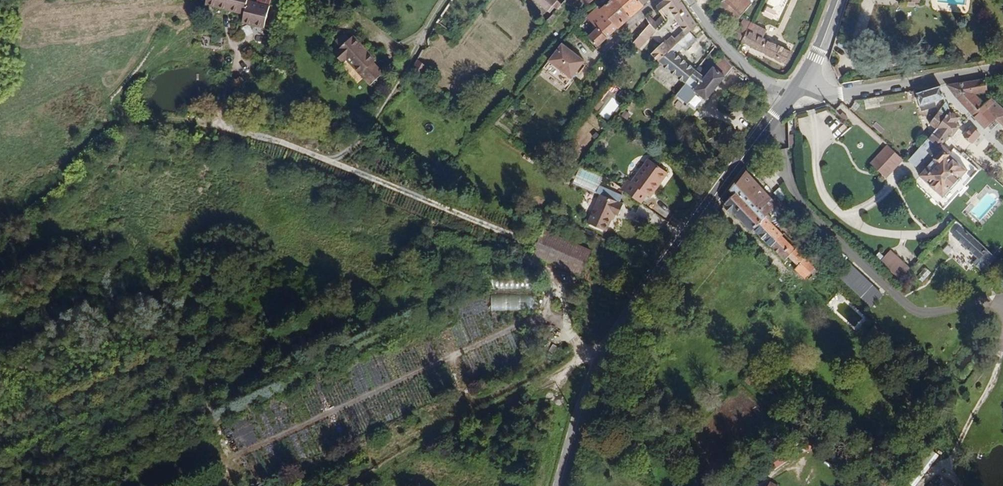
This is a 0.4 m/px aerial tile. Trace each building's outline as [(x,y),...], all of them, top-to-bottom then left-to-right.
[(230,0),(203,0),(202,6),(230,8),(230,0)] [(265,0),(230,0),(230,8),(242,9),(242,16),(264,18),(265,0)] [(551,0),(529,0),(543,12),(552,1),(551,0)] [(631,18),(618,0),(612,0),(600,10),(620,27),(631,18)] [(640,0),(618,0),(631,18),(645,7),(644,6),(640,0)] [(680,0),(665,0),(664,1),(665,2),(675,15),(685,30),(687,33),(690,31),(696,24),(680,0)] [(750,0),(726,0),(725,2),(742,16),(753,3),(750,0)] [(762,14),(779,21),(787,0),(768,0),(762,14)] [(675,15),(665,2),(657,7),(662,14),(666,19),(667,21),(675,15)] [(601,47),(620,27),(600,10),(593,4),(587,13),(601,23),(591,38),(601,47)] [(580,18),(584,12),(578,8),(574,14),(580,18)] [(572,31),(580,18),(574,14),(566,27),(572,31)] [(655,29),(666,19),(662,14),(655,21),(651,17),(648,20),(651,24),(655,29)] [(651,42),(667,21),(666,19),(655,29),(651,24),(641,36),(651,42)] [(744,44),(752,26),(748,24),(738,44),(743,46),(744,44)] [(791,52),(762,38),(765,31),(752,26),(744,44),(786,64),(791,52)] [(680,42),(687,33),(685,30),(682,32),(676,39),(673,37),(666,45),(664,44),(653,57),(661,63),(680,42)] [(685,46),(694,34),(690,31),(687,33),(680,42),(685,46)] [(339,45),(348,37),(343,32),(334,41),(339,45)] [(645,50),(651,42),(641,36),(635,44),(645,50)] [(377,62),(354,37),(334,55),(343,64),(347,60),(372,86),(384,75),(374,65),(377,62)] [(698,70),(678,55),(685,46),(680,42),(661,63),(660,65),(688,86),(693,78),(698,70)] [(559,85),(581,61),(563,45),(541,69),(559,85)] [(708,100),(734,67),(724,56),(709,75),(700,68),(698,70),(693,78),(701,86),(697,91),(708,100)] [(428,71),(417,63),(412,73),(423,82),(428,71)] [(984,103),(973,94),(988,91),(986,79),(948,85),(956,97),(955,98),(974,116),(984,103)] [(945,98),(942,88),(919,92),(918,91),(912,92),(914,98),(921,97),(922,102),(945,98)] [(607,120),(621,103),(613,96),(599,113),(607,120)] [(987,99),(984,103),(974,116),(987,128),(995,121),(1002,128),(1002,113),(987,99)] [(939,124),(951,112),(946,102),(932,118),(939,124)] [(938,146),(949,134),(952,137),(961,126),(957,124),(962,119),(951,112),(939,124),(928,136),(933,142),(938,146)] [(754,130),(759,123),(753,118),(748,126),(754,130)] [(973,142),(981,135),(972,127),(965,135),(973,142)] [(924,152),(933,142),(928,136),(917,148),(923,153),(924,152)] [(939,186),(958,164),(947,154),(938,146),(933,142),(924,152),(931,158),(916,175),(934,191),(939,186)] [(902,160),(887,145),(870,163),(886,177),(902,160)] [(911,167),(923,153),(917,148),(905,161),(911,167)] [(625,195),(651,164),(643,157),(625,181),(624,184),(621,181),(615,188),(625,195)] [(643,194),(653,180),(655,181),(662,171),(651,164),(625,195),(635,202),(642,193),(643,194)] [(944,192),(964,169),(958,164),(939,186),(944,192)] [(780,206),(747,174),(738,186),(770,217),(780,206)] [(645,195),(655,181),(653,180),(643,194),(645,195)] [(605,230),(613,213),(618,215),(622,203),(619,202),(622,196),(599,185),(597,192),(600,194),(586,221),(605,230)] [(770,217),(738,186),(736,185),(725,202),(756,232),(759,229),(795,262),(796,261),(803,266),(801,268),(813,280),(824,268),(812,256),(806,263),(796,253),(800,249),(788,237),(790,235),(770,217)] [(550,216),(554,208),(548,205),(543,213),(550,216)] [(1000,259),(958,221),(951,229),(978,253),(974,259),(984,269),(990,262),(993,265),(1000,259)] [(581,274),(591,251),(544,231),(533,254),(581,274)] [(909,271),(891,253),(879,266),(897,283),(909,271)] [(897,308),(853,266),(841,279),(885,321),(897,308)] [(537,318),(543,300),(500,285),(494,303),(537,318)] [(746,383),(739,375),(734,380),(741,387),(746,383)] [(816,442),(805,432),(796,441),(807,451),(816,442)] [(906,482),(913,485),(918,485),(937,453),(927,448),(906,482)]
